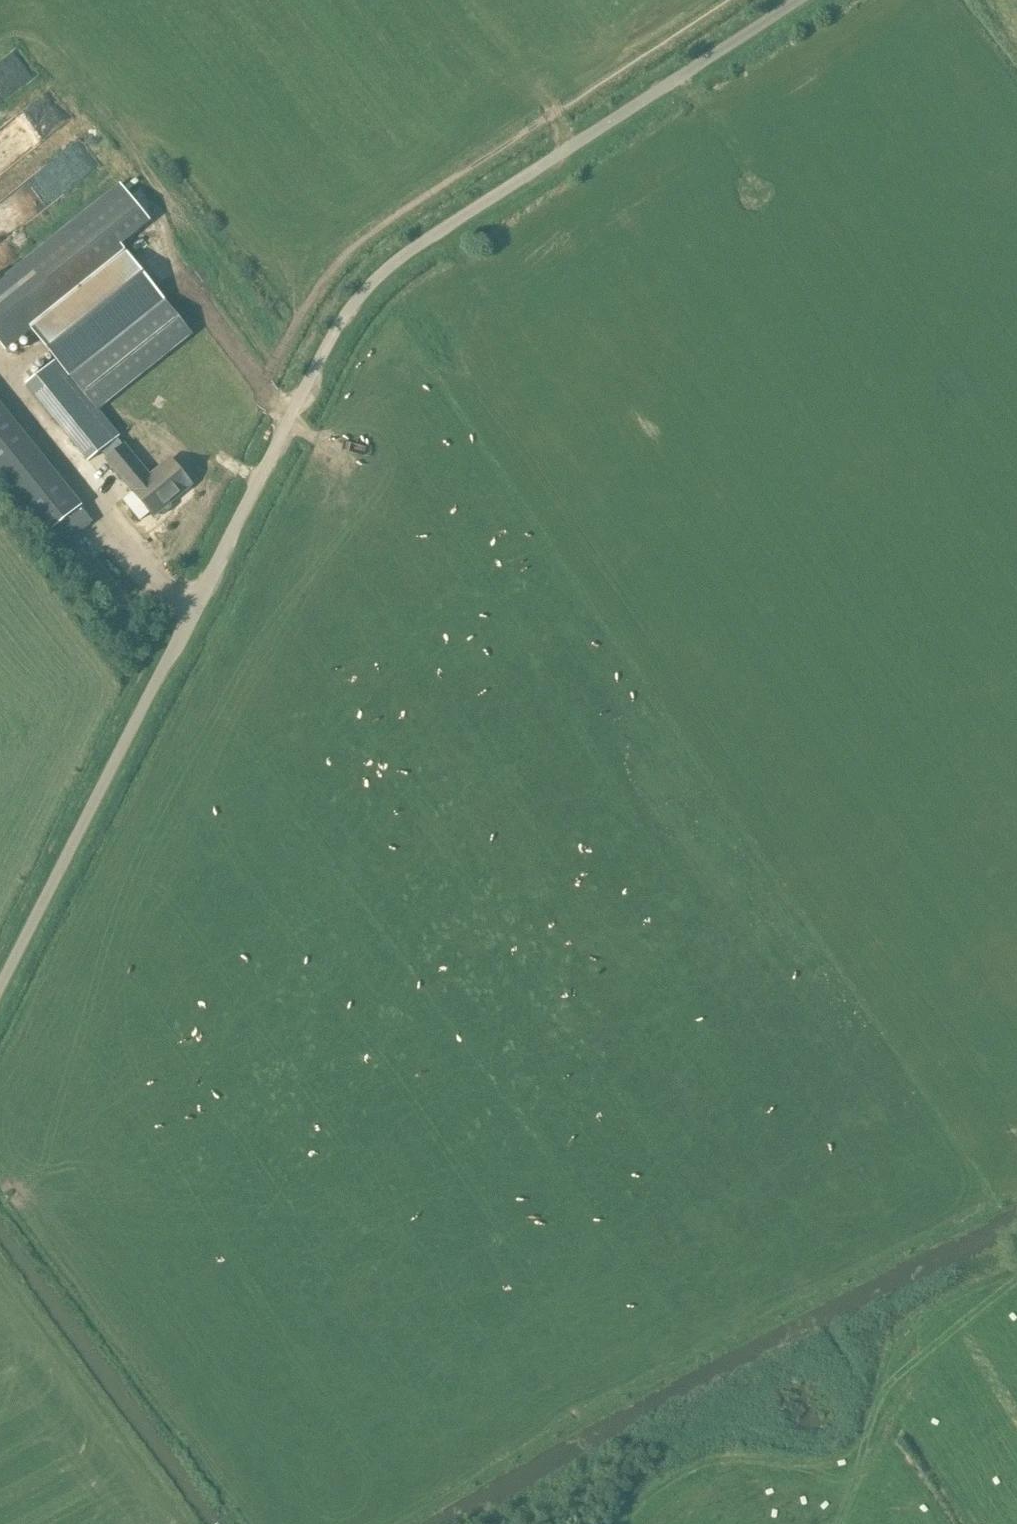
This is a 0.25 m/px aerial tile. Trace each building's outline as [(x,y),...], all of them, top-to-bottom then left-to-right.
[(38,73),(16,46),(0,58),(0,103),(38,73)] [(0,125),(0,132),(2,135),(0,136),(0,149),(10,163),(72,117),(50,88),(0,125)] [(73,379),(98,410),(194,333),(117,238),(147,214),(121,182),(0,281),(0,338),(7,346),(30,327),(56,358),(57,359),(73,379)] [(57,359),(26,384),(88,461),(119,436),(98,410),(73,379),(57,359)] [(47,533),(84,504),(0,401),(0,475),(47,533)] [(134,491),(122,500),(140,521),(151,512),(153,514),(156,512),(159,515),(163,515),(171,508),(172,504),(169,501),(191,483),(171,459),(150,476),(136,459),(120,473),(134,489),(133,490),(134,491)]
